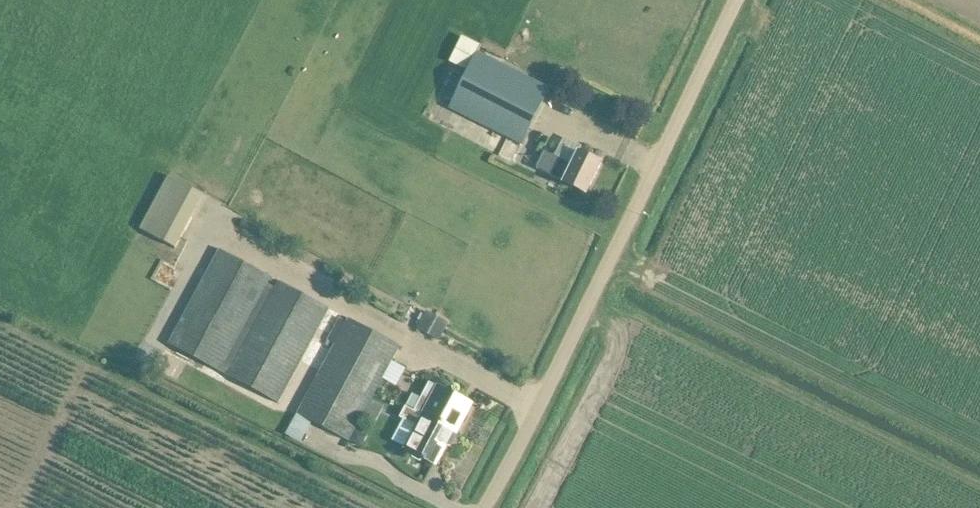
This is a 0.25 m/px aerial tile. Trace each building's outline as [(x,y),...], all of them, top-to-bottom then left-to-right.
[(522,144),(550,88),(478,52),(450,108),(522,144)] [(545,151),(537,167),(540,169),(564,181),(587,193),(602,163),(579,152),(573,164),(545,151)] [(169,177),(140,230),(176,249),(205,196),(169,177)] [(278,404),(329,310),(221,250),(169,344),(278,404)] [(333,348),(324,364),(375,392),(400,346),(349,318),(347,322),(340,318),(326,344),(333,348)] [(324,364),(298,414),(349,441),(375,392),(324,364)] [(431,400),(423,416),(438,423),(439,422),(458,432),(466,415),(472,404),(438,386),(438,387),(430,382),(423,395),(431,400)] [(438,423),(423,416),(406,407),(400,417),(418,426),(406,449),(423,458),(422,459),(426,461),(427,460),(436,464),(453,432),(456,434),(458,432),(439,422),(438,423)]
